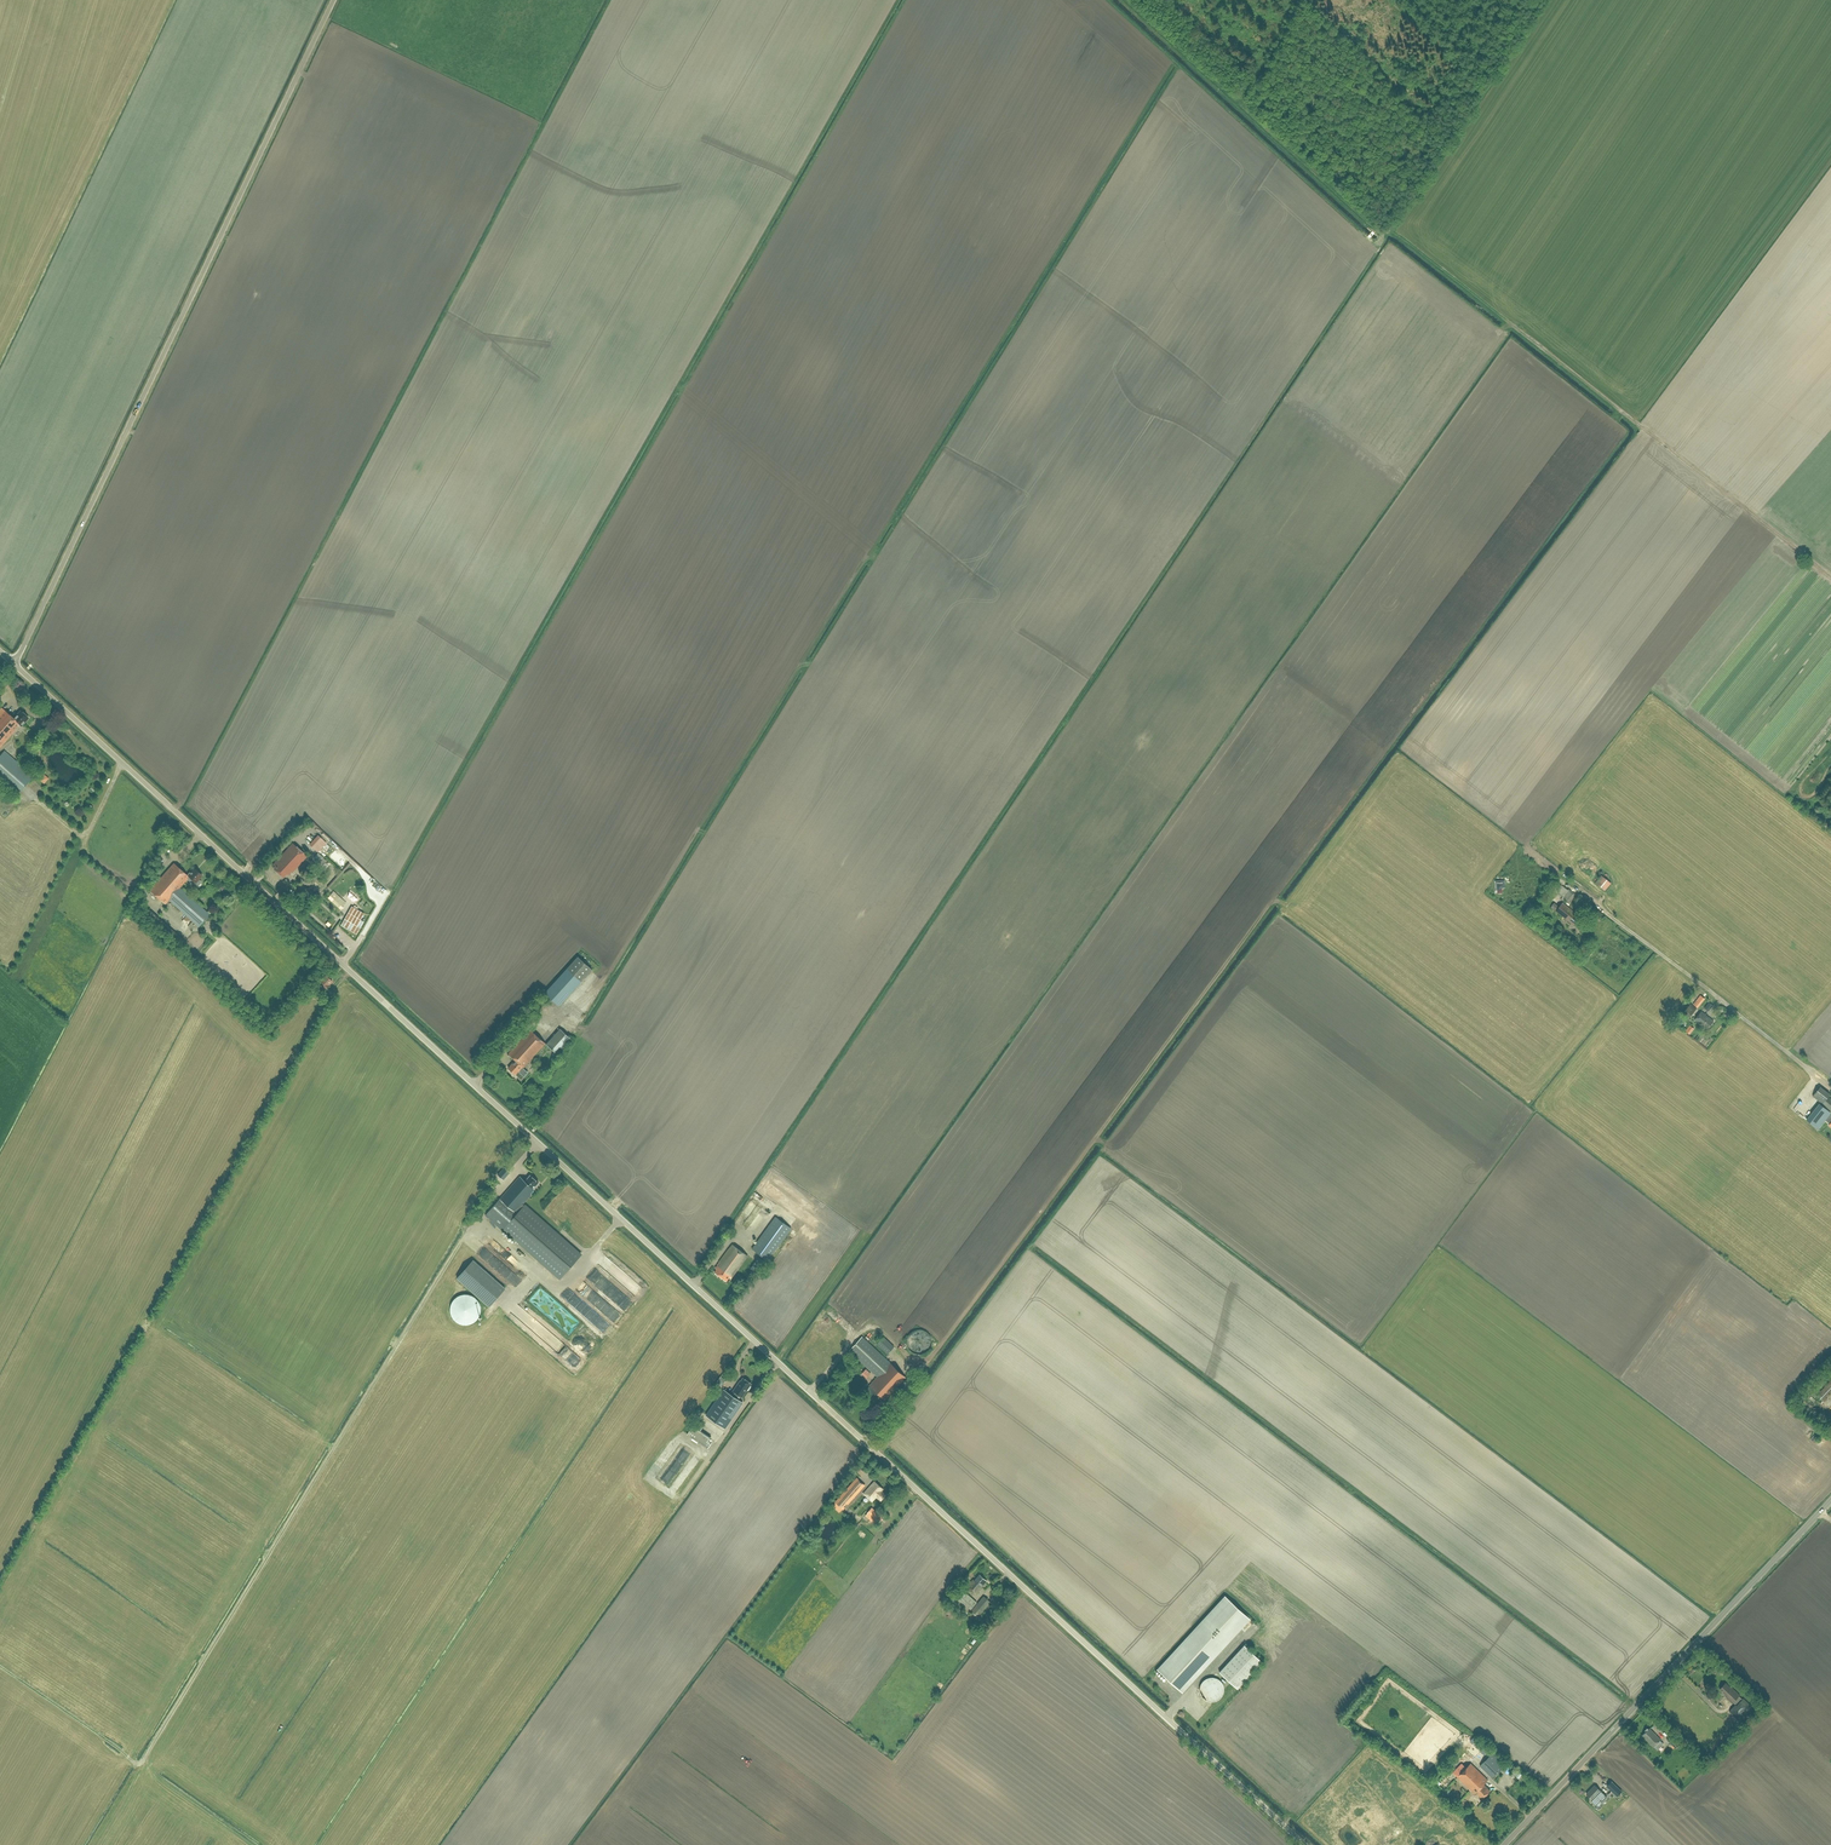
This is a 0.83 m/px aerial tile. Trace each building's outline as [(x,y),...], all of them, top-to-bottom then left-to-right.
[(20,724),(21,725),(28,717),(21,711),(14,718),(2,708),(0,710),(0,746),(20,724)] [(16,795),(33,776),(4,751),(0,756),(0,781),(16,795)] [(45,782),(50,777),(44,772),(40,777),(45,782)] [(322,840),(318,835),(310,844),(314,848),(322,840)] [(293,843),(273,864),(276,867),(274,869),(283,877),(286,874),(287,875),(291,871),(292,872),(307,856),(293,843)] [(173,863),(164,874),(179,887),(187,879),(190,881),(191,879),(194,882),(194,883),(197,886),(201,882),(198,879),(202,875),(195,868),(191,873),(189,872),(187,875),(173,863)] [(260,875),(262,876),(263,875),(270,877),(272,871),(266,869),(265,871),(262,870),(260,875)] [(210,914),(179,887),(164,874),(149,890),(165,904),(168,900),(199,926),(210,914)] [(1604,874),(1597,881),(1605,888),(1612,881),(1604,874)] [(312,876),(306,882),(314,890),(320,884),(312,876)] [(1569,889),(1568,890),(1561,899),(1564,901),(1567,898),(1571,901),(1575,895),(1569,889)] [(1556,911),(1566,919),(1582,931),(1588,923),(1562,903),(1556,911)] [(360,920),(364,913),(351,906),(340,925),(356,934),(363,921),(360,920)] [(578,956),(567,969),(545,993),(559,1006),(592,969),(578,956)] [(332,981),(325,975),(317,985),(319,987),(320,986),(324,989),(332,981)] [(1693,1004),(1697,1007),(1705,998),(1700,995),(1693,1004)] [(1705,1008),(1708,1011),(1713,1005),(1709,1002),(1705,1008)] [(1691,1004),(1684,1013),(1689,1017),(1697,1008),(1691,1004)] [(1695,1020),(1707,1029),(1714,1021),(1702,1011),(1695,1020)] [(1690,1025),(1685,1031),(1689,1034),(1694,1028),(1690,1025)] [(572,1039),(560,1028),(546,1044),(558,1054),(572,1039)] [(515,1074),(519,1070),(520,1070),(519,1071),(523,1075),(527,1071),(522,1067),(523,1066),(524,1067),(545,1043),(530,1029),(508,1054),(515,1060),(508,1068),(515,1074)] [(1813,1096),(1830,1111),(1830,1098),(1828,1096),(1829,1094),(1820,1087),(1813,1096)] [(1829,1114),(1830,1112),(1819,1104),(1807,1120),(1818,1128),(1824,1120),(1829,1114)] [(498,1175),(503,1180),(511,1172),(505,1167),(498,1175)] [(525,1206),(523,1204),(532,1194),(531,1193),(534,1189),(533,1188),(539,1182),(530,1175),(525,1181),(520,1176),(517,1179),(515,1176),(510,1181),(513,1184),(485,1215),(503,1230),(504,1229),(561,1278),(582,1254),(525,1205),(525,1206)] [(756,1204),(751,1202),(744,1218),(749,1220),(756,1204)] [(760,1226),(769,1212),(764,1209),(755,1222),(760,1226)] [(810,1214),(811,1213),(806,1209),(802,1215),(822,1231),(825,1227),(810,1214)] [(791,1228),(775,1216),(752,1248),(768,1260),(791,1228)] [(730,1276),(731,1277),(747,1255),(739,1250),(745,1241),(738,1236),(715,1267),(717,1269),(714,1272),(726,1280),(730,1276)] [(727,1238),(724,1236),(719,1243),(722,1245),(727,1238)] [(751,1268),(757,1272),(765,1261),(758,1257),(751,1268)] [(457,1278),(489,1306),(505,1288),(473,1260),(457,1278)] [(450,1314),(452,1318),(455,1322),(458,1325),(463,1327),(468,1327),(473,1326),(477,1323),(480,1319),(482,1315),(482,1311),(482,1307),(480,1303),(477,1299),(474,1297),(470,1295),(465,1295),(461,1296),(457,1298),(453,1301),(451,1305),(450,1309),(450,1314)] [(600,1314),(594,1321),(605,1332),(611,1325),(600,1314)] [(909,1350),(912,1353),(915,1355),(919,1356),(923,1355),(927,1354),(930,1351),(932,1347),(932,1344),(932,1340),(930,1337),(928,1334),(925,1332),(921,1331),(917,1331),(914,1333),(911,1335),(908,1338),(907,1342),(908,1346),(909,1350)] [(876,1344),(887,1354),(894,1346),(883,1336),(876,1344)] [(849,1351),(877,1376),(890,1362),(862,1337),(849,1351)] [(591,1343),(584,1352),(591,1357),(598,1348),(591,1343)] [(890,1362),(877,1376),(868,1386),(869,1387),(865,1392),(873,1399),(878,1393),(885,1399),(905,1376),(890,1362)] [(867,1368),(863,1372),(868,1377),(872,1373),(867,1368)] [(724,1390),(706,1415),(725,1428),(742,1402),(738,1399),(740,1396),(742,1397),(747,1390),(748,1390),(751,1386),(750,1385),(751,1383),(743,1377),(741,1381),(740,1380),(733,1391),(734,1391),(731,1395),(724,1390)] [(1817,1395),(1824,1402),(1827,1398),(1825,1397),(1830,1390),(1830,1380),(1817,1395)] [(1819,1436),(1815,1433),(1810,1438),(1814,1441),(1819,1436)] [(843,1509),(845,1506),(843,1504),(846,1501),(848,1502),(865,1484),(857,1477),(835,1502),(843,1509)] [(886,1495),(881,1490),(882,1488),(876,1482),(872,1486),(870,1485),(863,1493),(872,1501),(876,1496),(880,1500),(886,1495)] [(872,1507),(866,1513),(877,1522),(884,1515),(876,1509),(875,1510),(872,1507)] [(987,1581),(979,1574),(972,1582),(971,1581),(966,1587),(975,1595),(987,1581)] [(961,1589),(951,1600),(967,1613),(976,1601),(961,1589)] [(983,1596),(971,1610),(977,1616),(990,1602),(983,1596)] [(1224,1596),(1157,1669),(1182,1692),(1249,1619),(1224,1596)] [(1246,1632),(1256,1623),(1252,1619),(1242,1628),(1246,1632)] [(1237,1688),(1262,1661),(1244,1645),(1219,1672),(1237,1688)] [(1208,1677),(1205,1678),(1203,1680),(1201,1682),(1200,1685),(1199,1688),(1199,1691),(1200,1694),(1202,1697),(1204,1699),(1207,1701),(1211,1701),(1214,1701),(1217,1700),(1220,1698),(1222,1695),(1223,1691),(1223,1688),(1223,1685),(1221,1682),(1218,1679),(1215,1678),(1212,1677),(1208,1677)] [(1725,1683),(1719,1689),(1726,1696),(1725,1696),(1732,1702),(1733,1702),(1735,1705),(1729,1711),(1738,1719),(1751,1706),(1743,1698),(1742,1699),(1739,1696),(1739,1695),(1730,1686),(1730,1687),(1725,1683)] [(1646,1720),(1648,1725),(1654,1722),(1652,1717),(1649,1718),(1646,1711),(1640,1713),(1643,1721),(1646,1720)] [(1663,1743),(1660,1740),(1661,1739),(1650,1728),(1642,1736),(1653,1746),(1654,1746),(1657,1749),(1661,1754),(1667,1747),(1663,1743)] [(1671,1736),(1667,1740),(1675,1748),(1679,1744),(1671,1736)] [(1480,1765),(1492,1778),(1507,1762),(1495,1750),(1480,1765)] [(1453,1772),(1475,1794),(1476,1792),(1482,1799),(1490,1791),(1484,1784),(1488,1780),(1470,1763),(1467,1767),(1462,1763),(1453,1772)] [(1612,1782),(1607,1786),(1617,1796),(1621,1791),(1612,1782)] [(1606,1796),(1595,1785),(1586,1794),(1592,1799),(1591,1800),(1595,1804),(1600,1799),(1602,1801),(1606,1796)]
